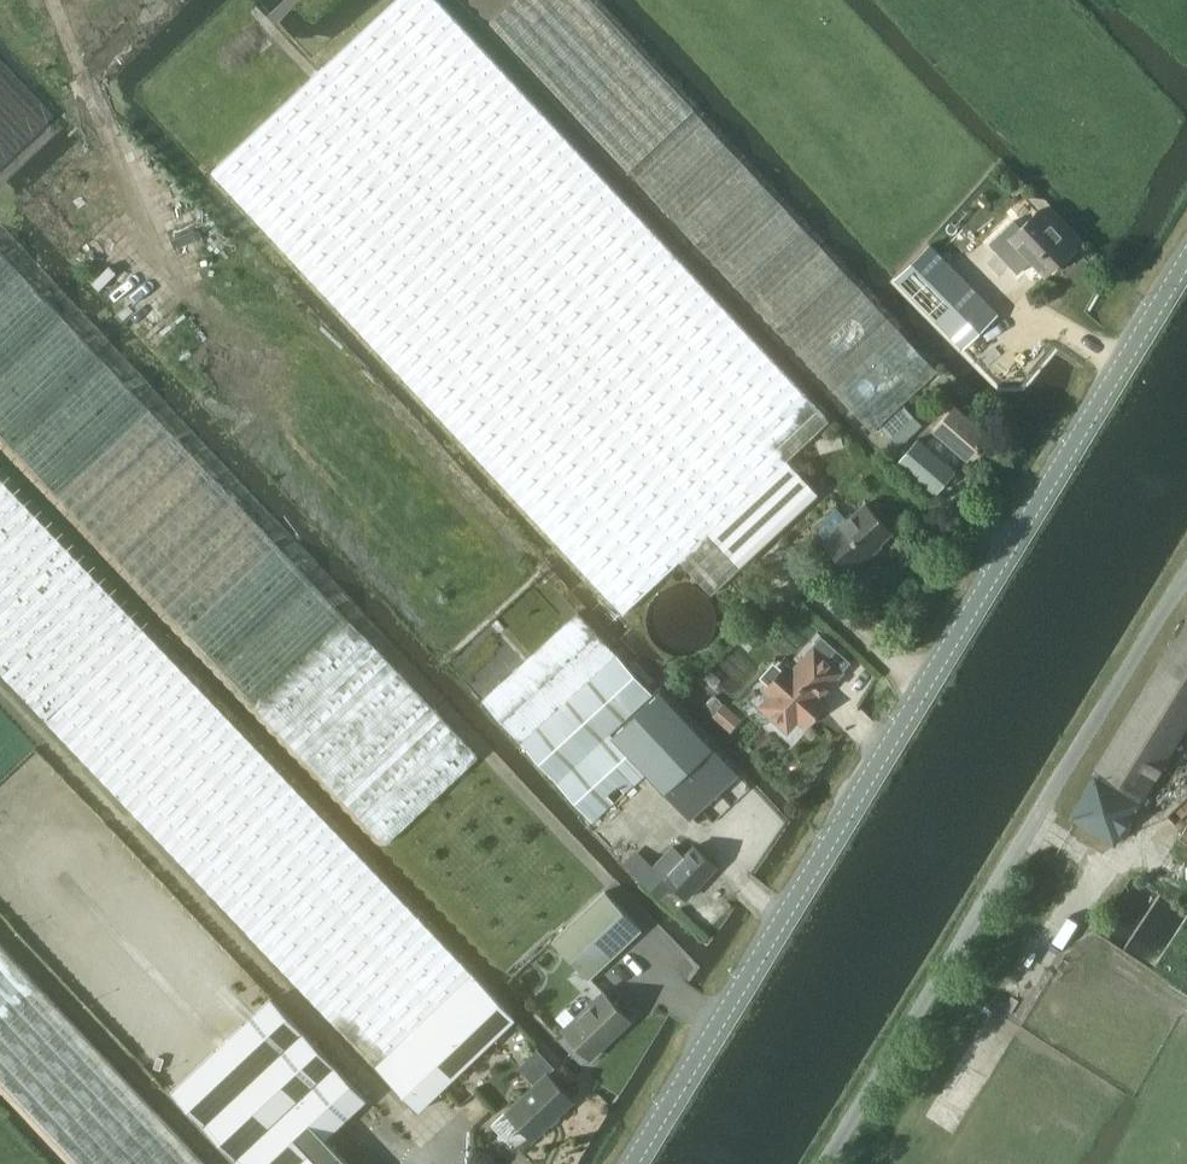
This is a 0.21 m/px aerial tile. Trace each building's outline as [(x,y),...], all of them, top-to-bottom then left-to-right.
[(818,493),(786,460),(830,419),(438,0),(395,0),(212,171),(625,612),(680,559),(711,592),(818,493)] [(592,0),(516,0),(491,22),(628,170),(717,260),(875,428),(937,370),(779,201),(694,109),(592,0)] [(1047,272),(1075,246),(1039,208),(1011,234),(1047,272)] [(934,244),(900,277),(968,345),(1003,311),(934,244)] [(0,251),(0,434),(187,632),(385,843),(478,756),(278,544),(151,411),(0,251)] [(968,457),(988,430),(956,402),(934,427),(968,457)] [(900,447),(923,425),(904,405),(881,427),(900,447)] [(936,493),(956,470),(918,438),(898,460),(936,493)] [(375,1065),(418,1110),(515,1017),(473,973),(474,971),(142,627),(0,476),(0,671),(46,719),(375,1065)] [(838,509),(817,529),(827,539),(825,541),(851,569),(891,532),(865,503),(848,519),(838,509)] [(713,623),(713,622),(713,617),(711,611),(709,606),(704,600),(695,594),(688,591),(684,590),(678,591),(671,592),(666,594),(660,598),(657,602),(653,608),(650,615),(650,621),(650,627),(651,633),(654,638),(657,643),(662,647),(667,650),(671,652),(679,654),(684,654),(692,652),(697,650),(702,646),(707,641),(711,635),(712,630),(713,623)] [(578,612),(482,700),(592,821),(614,800),(607,793),(616,784),(625,793),(648,771),(613,734),(655,696),(578,612)] [(1071,817),(1115,842),(1142,800),(1140,799),(1164,760),(1186,723),(1186,617),(1185,620),(1180,621),(1174,630),(1176,635),(1096,765),(1100,768),(1097,773),(1095,772),(1071,817)] [(774,693),(763,705),(788,728),(799,716),(806,722),(825,701),(818,695),(840,671),(815,648),(793,672),(787,666),(767,687),(774,693)] [(655,696),(613,734),(648,771),(656,781),(689,817),(690,817),(738,774),(661,690),(655,696)] [(742,717),(725,702),(714,715),(731,730),(742,717)] [(717,866),(693,843),(683,854),(673,844),(654,865),(686,897),(717,866)] [(588,979),(595,973),(642,929),(606,890),(552,940),(588,979)] [(0,943),(0,1081),(77,1163),(205,1163),(0,943)] [(603,990),(562,1028),(591,1058),(631,1020),(603,990)] [(171,1093),(239,1163),(349,1163),(323,1138),(348,1116),(367,1098),(271,996),(253,1013),(173,1088),(171,1093)] [(506,1111),(493,1124),(507,1139),(521,1125),(521,1126),(532,1138),(574,1101),(547,1071),(505,1109),(506,1110),(506,1111)]
